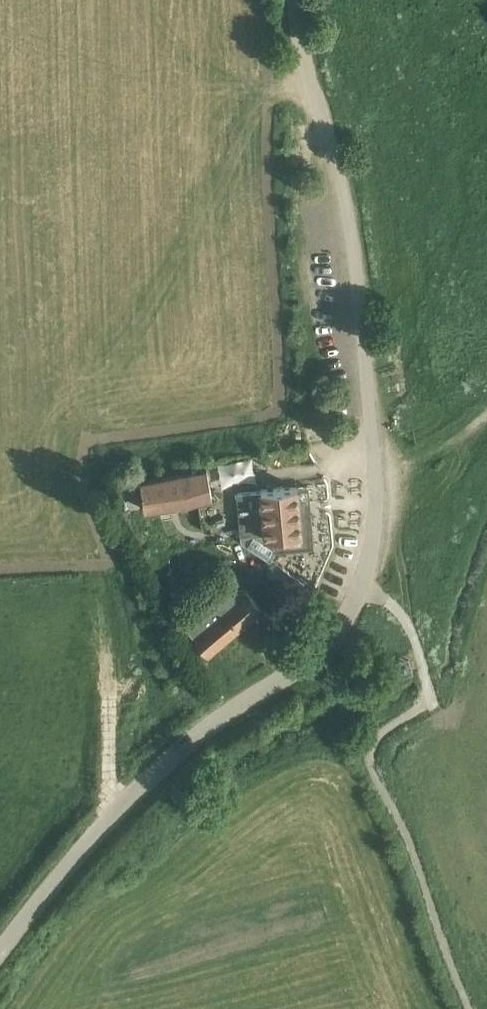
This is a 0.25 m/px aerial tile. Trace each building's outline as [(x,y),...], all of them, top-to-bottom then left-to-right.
[(140,481),(145,509),(212,496),(207,469),(140,481)] [(262,489),(237,491),(240,534),(265,532),(265,533),(275,533),(276,549),(293,547),(313,546),(308,484),(288,485),(261,487),(262,489)] [(192,637),(208,656),(263,609),(247,590),(242,595),(230,581),(209,599),(212,603),(185,625),(194,636),(192,637)] [(413,669),(409,655),(396,659),(400,673),(413,669)]
